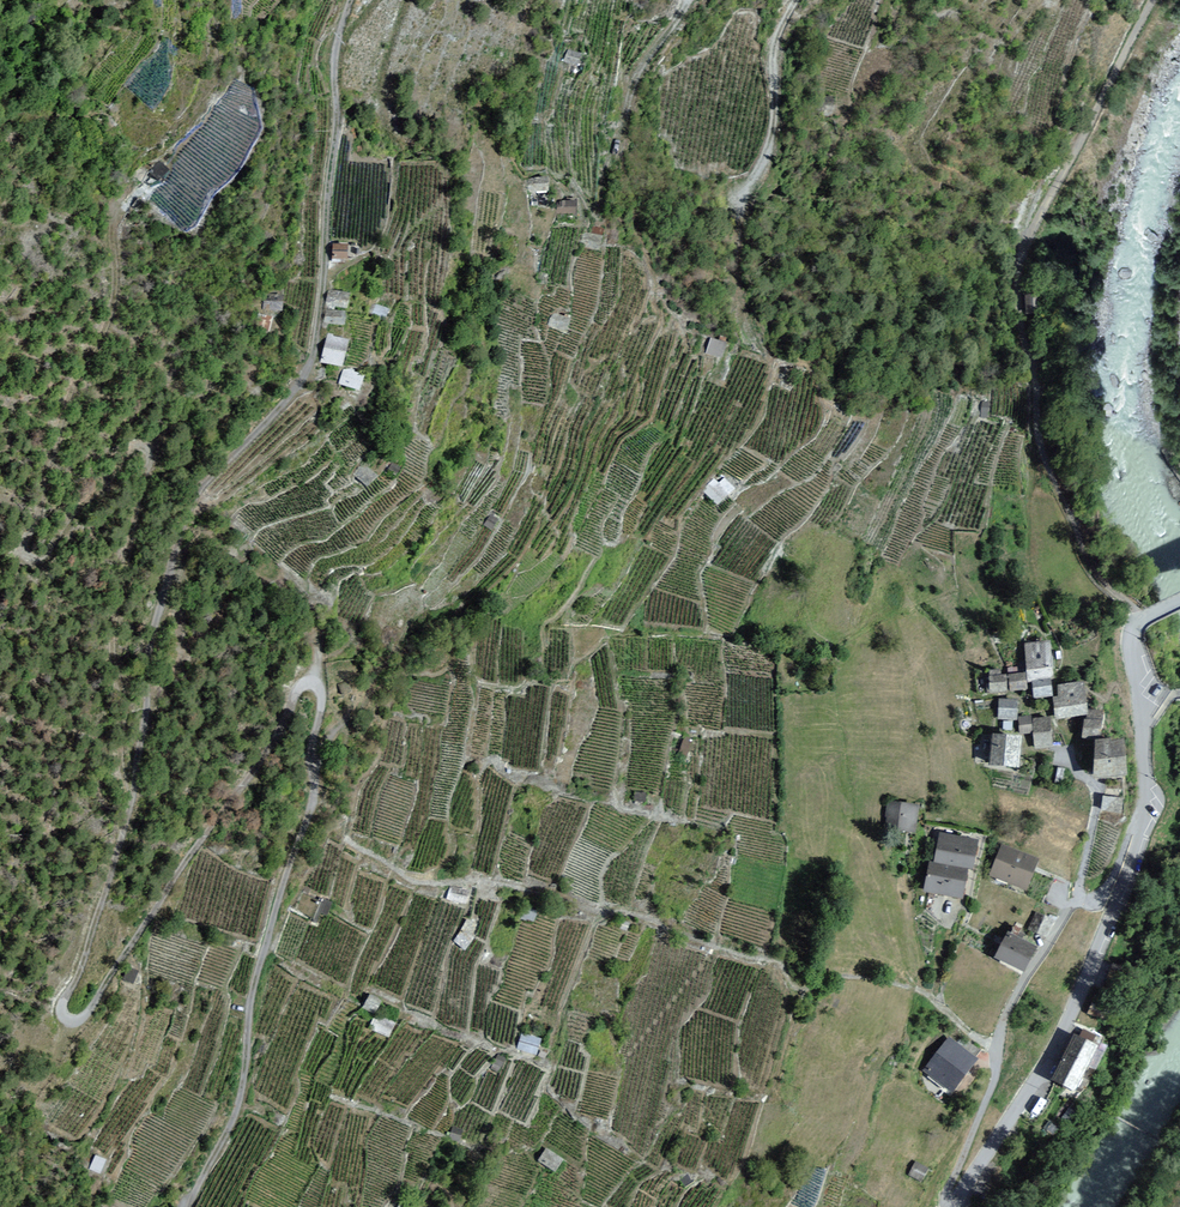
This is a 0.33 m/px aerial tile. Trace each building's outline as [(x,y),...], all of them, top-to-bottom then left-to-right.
[(578,66),(582,54),(568,49),(564,62),(578,66)] [(158,182),(170,169),(160,160),(148,173),(158,182)] [(550,190),(549,177),(527,179),(528,192),(550,190)] [(556,214),(576,213),(576,200),(556,200),(556,214)] [(348,244),(332,244),(332,258),(347,259),(348,244)] [(325,305),(348,308),(350,292),(327,289),(325,305)] [(283,302),(263,301),(262,310),(283,311),(283,302)] [(375,305),(373,314),(386,316),(388,307),(375,305)] [(324,323),(345,326),(346,313),(325,311),(324,323)] [(548,325),(567,332),(571,318),(552,311),(548,325)] [(268,330),(272,316),(258,312),(254,326),(268,330)] [(350,340),(327,334),(320,363),(343,368),(350,340)] [(728,342),(711,337),(706,353),(723,359),(728,342)] [(343,369),(339,384),(360,390),(364,375),(343,369)] [(392,461),(388,469),(396,474),(401,466),(392,461)] [(353,474),(367,486),(377,475),(363,463),(353,474)] [(735,489),(725,477),(718,483),(714,478),(702,489),(717,505),(735,489)] [(499,518),(491,513),(484,525),(492,530),(499,518)] [(1052,641),(1024,644),(1028,681),(1031,681),(1051,679),(1056,678),(1052,641)] [(1027,689),(1025,672),(1008,674),(1010,691),(1027,689)] [(990,692),(1008,692),(1007,674),(989,675),(990,692)] [(1052,684),(1051,679),(1031,681),(1033,697),(1053,695),(1052,684)] [(348,680),(337,685),(343,697),(354,692),(348,680)] [(1084,681),(1052,684),(1053,695),(1055,718),(1088,715),(1084,681)] [(1018,699),(998,698),(997,719),(1017,720),(1018,699)] [(1087,719),(1103,721),(1104,711),(1088,709),(1087,719)] [(1033,734),(1032,718),(1032,716),(1018,717),(1020,735),(1033,734)] [(1051,717),(1032,718),(1033,734),(1035,749),(1053,747),(1051,717)] [(1087,719),(1084,718),(1082,736),(1101,739),(1103,721),(1087,719)] [(1022,736),(992,733),(989,765),(1019,768),(1022,736)] [(693,739),(684,736),(678,755),(687,758),(693,739)] [(1115,737),(1095,740),(1093,779),(1128,775),(1124,739),(1115,740),(1115,737)] [(646,801),(646,793),(634,792),(634,801),(646,801)] [(1122,815),(1124,798),(1103,795),(1100,812),(1122,815)] [(919,804),(887,800),(883,830),(916,834),(919,804)] [(978,839),(940,832),(934,862),(969,868),(973,869),(978,839)] [(1039,858),(1002,844),(989,876),(1027,891),(1039,858)] [(963,899),(969,868),(934,862),(930,861),(924,892),(963,899)] [(313,920),(321,900),(304,893),(296,913),(313,920)] [(332,902),(322,898),(321,900),(313,920),(317,922),(321,913),(327,916),(332,902)] [(517,917),(535,922),(539,911),(521,905),(517,917)] [(477,925),(467,919),(453,941),(466,950),(474,937),(471,935),(477,925)] [(994,957),(1025,973),(1038,947),(1007,932),(994,957)] [(133,985),(139,970),(128,966),(122,981),(133,985)] [(383,1000),(371,993),(362,1007),(374,1014),(383,1000)] [(1089,1011),(1105,1017),(1111,1002),(1096,996),(1089,1011)] [(376,1013),(369,1029),(390,1038),(397,1023),(376,1013)] [(537,1056),(543,1039),(523,1032),(517,1049),(537,1056)] [(1097,1043),(1071,1032),(1045,1081),(1072,1095),(1097,1043)] [(979,1059),(948,1036),(922,1071),(952,1094),(979,1059)] [(506,1058),(498,1054),(490,1069),(498,1073),(506,1058)] [(464,1130),(453,1126),(449,1139),(460,1142),(464,1130)] [(555,1173),(564,1160),(546,1148),(537,1161),(555,1173)] [(107,1159),(95,1154),(89,1169),(100,1175),(107,1159)]
